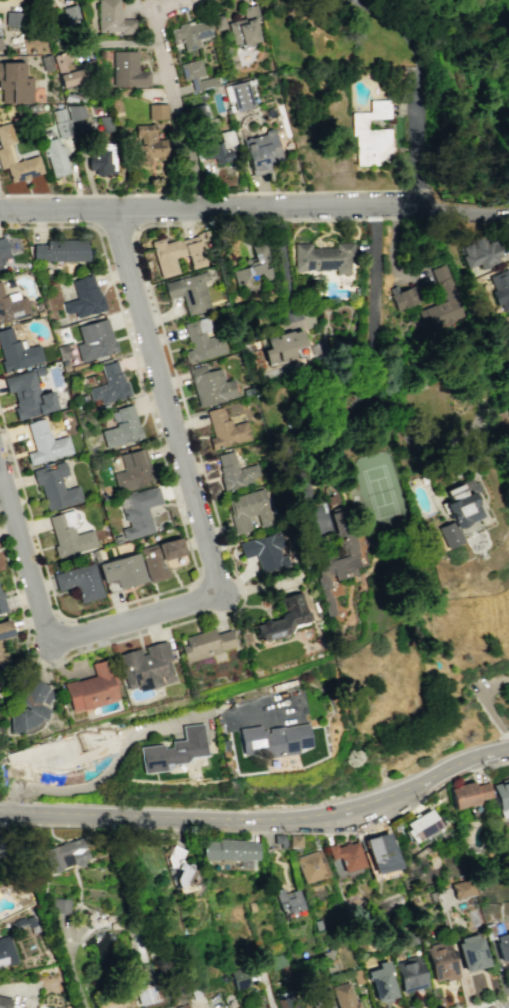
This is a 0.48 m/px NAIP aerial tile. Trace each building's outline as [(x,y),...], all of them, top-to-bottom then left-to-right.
[(98,33),(134,32),(134,19),(120,19),(119,0),(97,0),(98,33)] [(227,22),(232,47),(259,40),(255,22),(259,21),(255,4),(240,7),(243,19),(227,22)] [(5,26),(22,26),(22,12),(5,11),(5,26)] [(172,40),(180,38),(183,51),(201,46),(199,39),(211,36),(207,19),(169,28),(172,40)] [(112,51),(112,86),(149,86),(148,70),(137,70),(136,51),(112,51)] [(60,87),(79,83),(76,68),(72,69),(69,52),(54,55),(60,87)] [(218,85),(216,75),(203,78),(199,59),(179,64),(182,80),(189,79),(192,91),(218,85)] [(32,103),(32,77),(23,77),(23,61),(0,62),(0,103),(32,103)] [(253,107),(246,80),(223,86),(227,105),(233,103),(235,111),(253,107)] [(387,99),(388,117),(365,119),(366,130),(388,129),(389,164),(355,165),(354,135),(351,135),(350,112),(368,111),(368,100),(387,99)] [(148,119),(167,119),(167,104),(148,104),(148,119)] [(192,106),(195,123),(208,121),(205,104),(192,106)] [(69,105),(70,132),(87,132),(86,105),(69,105)] [(6,166),(10,182),(43,174),(38,156),(15,161),(10,143),(14,142),(9,123),(0,125),(0,168),(6,166)] [(165,139),(154,139),(154,124),(134,125),(135,137),(136,137),(137,165),(150,164),(150,159),(165,158),(165,139)] [(269,171),(268,164),(281,161),(273,131),(242,138),(251,175),(269,171)] [(41,142),(52,178),(70,172),(62,145),(59,146),(56,137),(41,142)] [(223,141),(212,144),(211,141),(196,146),(200,161),(213,157),(216,164),(229,160),(223,141)] [(114,144),(96,143),(96,150),(88,150),(87,169),(95,169),(94,174),(113,175),(114,144)] [(151,241),(159,277),(177,273),(174,258),(187,255),(190,268),(208,265),(203,244),(204,244),(202,234),(164,242),(163,238),(151,241)] [(489,236),(457,250),(465,268),(475,263),(478,269),(500,260),(489,236)] [(9,257),(4,237),(0,238),(0,259),(9,257)] [(272,280),(264,238),(250,241),(253,259),(244,261),(245,268),(232,270),(235,285),(254,281),(255,284),(272,280)] [(45,240),(45,244),(32,244),(32,261),(87,260),(87,239),(45,240)] [(294,270),(335,270),(335,274),(351,274),(351,242),(335,243),(335,247),(310,247),(310,243),(294,243),(294,270)] [(429,269),(442,301),(423,308),(431,329),(463,317),(443,263),(429,269)] [(508,310),(508,271),(508,268),(486,277),(501,313),(508,310)] [(181,295),(186,316),(210,310),(202,281),(209,279),(206,271),(162,282),(167,299),(181,295)] [(75,318),(103,311),(93,274),(71,280),(75,299),(61,302),(65,314),(74,312),(75,318)] [(22,291),(3,295),(0,283),(0,323),(28,315),(22,291)] [(395,311),(419,301),(413,285),(389,295),(395,311)] [(225,353),(221,332),(212,334),(208,317),(183,322),(189,350),(183,351),(185,362),(225,353)] [(76,326),(81,343),(75,344),(79,361),(115,352),(107,318),(76,326)] [(4,372),(43,361),(38,344),(21,349),(19,339),(14,341),(10,327),(0,329),(0,358),(4,372)] [(295,359),(293,348),(304,345),(300,329),(265,337),(267,348),(262,349),(265,365),(295,359)] [(127,397),(118,360),(99,365),(104,384),(87,388),(90,401),(99,398),(100,404),(127,397)] [(197,407),(236,398),(232,380),(223,381),(220,368),(205,371),(204,365),(188,368),(197,407)] [(2,377),(6,394),(11,393),(17,419),(56,410),(52,391),(38,394),(33,370),(2,377)] [(104,447),(140,439),(132,405),(109,410),(113,427),(100,430),(104,447)] [(211,449),(249,439),(245,421),(228,425),(223,406),(205,411),(212,437),(208,438),(211,449)] [(26,423),(33,450),(25,452),(29,464),(72,454),(67,435),(50,440),(44,418),(26,423)] [(119,454),(123,470),(112,473),(117,491),(153,481),(144,447),(119,454)] [(256,464),(237,468),(233,450),(215,455),(223,489),(260,480),(256,464)] [(82,501),(77,485),(63,489),(60,477),(67,475),(64,461),(31,470),(35,485),(39,484),(46,510),(82,501)] [(442,490),(470,478),(471,483),(478,485),(477,491),(481,500),(475,503),(480,516),(458,528),(462,540),(446,549),(436,527),(450,522),(441,504),(448,501),(442,490)] [(123,540),(153,532),(147,507),(161,503),(157,487),(118,497),(126,527),(120,529),(123,540)] [(234,534),(251,531),(247,517),(257,515),(260,527),(275,523),(266,488),(226,498),(234,534)] [(330,511),(339,556),(314,561),(325,616),(334,614),(327,580),(354,575),(352,568),(359,566),(347,508),(330,511)] [(238,542),(241,558),(255,555),(260,572),(289,565),(286,554),(280,556),(278,548),(284,547),(280,532),(238,542)] [(148,583),(168,578),(163,559),(184,554),(180,537),(139,547),(148,583)] [(98,561),(101,582),(115,580),(116,587),(143,583),(139,555),(98,561)] [(52,573),(56,590),(75,586),(79,602),(102,597),(94,563),(52,573)] [(279,597),(283,615),(254,623),(258,641),(291,633),(289,625),(309,621),(301,591),(279,597)] [(8,661),(3,638),(11,636),(8,619),(0,621),(0,663),(8,661)] [(184,662),(234,648),(229,629),(214,633),(213,629),(183,636),(185,645),(180,646),(184,662)] [(174,682),(165,641),(141,646),(142,648),(117,653),(124,689),(137,686),(138,690),(174,682)] [(69,712),(117,700),(107,659),(90,663),(93,676),(62,683),(69,712)] [(7,726),(38,727),(46,708),(46,703),(52,689),(28,678),(18,704),(20,705),(18,712),(7,712),(7,726)] [(192,757),(187,763),(165,765),(166,771),(143,774),(141,748),(164,746),(164,749),(174,749),(173,742),(186,741),(185,727),(204,725),(207,755),(192,757)] [(262,731),(308,725),(311,747),(297,749),(298,752),(265,757),(264,747),(242,750),(240,729),(261,726),(262,731)] [(494,786),(508,782),(508,816),(503,818),(494,786)] [(475,787),(488,784),(492,798),(479,801),(479,803),(454,809),(449,789),(474,783),(475,787)] [(404,825),(429,810),(439,827),(415,842),(404,825)] [(396,868),(387,832),(362,839),(371,874),(396,868)] [(273,835),(282,836),(282,844),(273,844),(273,835)] [(288,848),(288,836),(301,836),(301,848),(288,848)] [(45,873),(38,851),(79,838),(86,860),(45,873)] [(217,842),(218,839),(243,841),(243,842),(257,843),(256,860),(242,859),(242,862),(202,859),(203,841),(217,842)] [(339,859),(330,861),(327,847),(336,845),(337,849),(357,843),(364,867),(342,872),(339,859)] [(170,882),(177,871),(172,868),(167,865),(164,858),(171,845),(181,850),(175,863),(180,865),(192,872),(183,889),(170,882)] [(302,883),(295,859),(320,852),(327,876),(302,883)] [(452,885),(471,881),(474,895),(455,900),(452,885)] [(274,891),(282,888),(284,894),(298,890),(304,910),(289,914),(287,908),(280,910),(274,891)] [(53,912),(54,897),(72,898),(71,914),(53,912)] [(471,916),(480,913),(483,926),(474,929),(471,916)] [(495,938),(508,934),(508,962),(501,964),(495,942),(496,942),(495,938)] [(15,961),(0,965),(0,939),(9,937),(15,961)] [(457,944),(480,937),(488,964),(465,971),(457,944)] [(448,941),(457,975),(434,982),(424,947),(448,941)] [(271,970),(287,966),(284,953),(268,957),(271,970)] [(396,964),(420,958),(427,988),(403,994),(396,964)] [(368,967),(387,962),(396,996),(376,1001),(368,967)] [(229,971),(246,967),(251,985),(235,990),(229,971)] [(138,1006),(133,987),(155,981),(160,1001),(138,1006)] [(358,1002),(360,1007),(338,1007),(332,988),(350,983),(355,1003),(358,1002)] [(327,986),(333,1007),(313,1007),(308,991),(327,986)] [(278,1007),(298,1007),(294,994),(276,1000),(278,1007)] [(11,1000),(9,1007),(0,1007),(0,998),(11,1000)]
